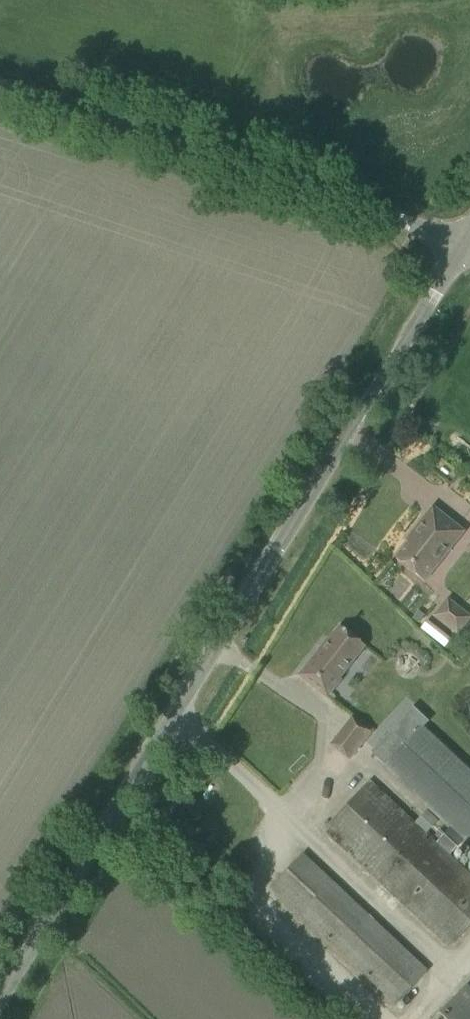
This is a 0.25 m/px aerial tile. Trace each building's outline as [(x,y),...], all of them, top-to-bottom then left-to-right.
[(413,536),(396,559),(425,582),(451,548),(464,531),(458,526),(448,518),(432,506),(423,518),(411,534),(413,536)] [(458,634),(469,619),(469,615),(447,597),(433,615),(458,634)] [(419,611),(412,619),(418,623),(425,615),(419,611)] [(299,675),(317,690),(328,698),(341,681),(339,679),(365,647),(340,626),(321,650),(320,649),(299,675)] [(370,754),(383,766),(450,829),(463,841),(464,840),(469,845),(469,769),(425,727),(428,723),(412,709),(370,754)] [(331,745),(349,760),(371,733),(352,718),(331,745)] [(323,830),(449,948),(469,925),(469,873),(450,854),(447,858),(433,845),(384,797),(370,782),(323,830)] [(271,888),(395,1005),(426,971),(303,854),(271,888)] [(466,986),(435,1018),(469,1018),(469,990),(466,986)]
